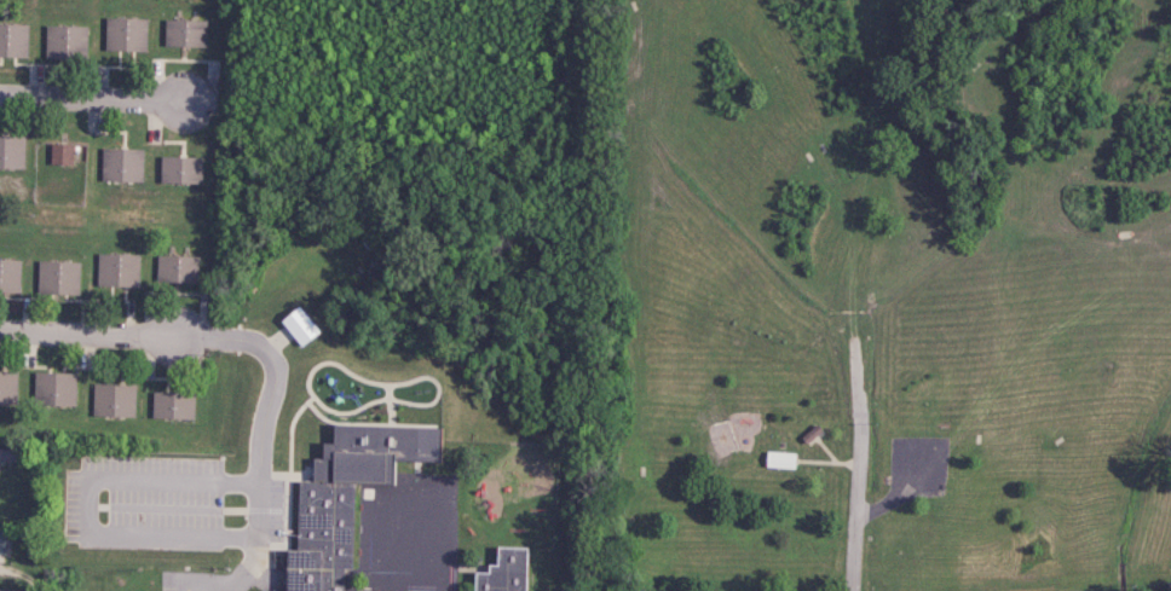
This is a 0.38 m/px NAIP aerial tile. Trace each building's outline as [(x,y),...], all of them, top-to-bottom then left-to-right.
[(145,51),(146,18),(105,17),(105,50),(145,51)] [(163,45),(205,46),(206,20),(164,19),(163,45)] [(26,57),(27,24),(0,23),(0,56),(26,57)] [(44,58),(86,59),(86,26),(45,25),(44,58)] [(23,168),(24,136),(0,135),(0,168),(23,168)] [(71,164),(72,144),(50,143),(49,163),(71,164)] [(142,149),(102,148),(101,180),(141,182),(142,149)] [(202,157),(160,156),(160,182),(201,183),(202,157)] [(139,253),(98,252),(97,285),(138,286),(139,253)] [(157,281),(198,281),(199,255),(157,254),(157,281)] [(19,258),(0,258),(0,290),(19,291),(19,258)] [(37,292),(78,293),(79,260),(38,259),(37,292)] [(279,318),(300,345),(319,331),(298,304),(279,318)] [(15,403),(16,370),(0,369),(0,402),(15,403)] [(34,404),(75,404),(75,372),(35,371),(34,404)] [(135,383),(94,383),(94,415),(134,416),(135,383)] [(194,391),(152,390),(151,417),(193,418),(194,391)] [(22,449),(0,447),(0,459),(21,461),(22,449)] [(794,451),(765,451),(764,466),(794,467),(794,451)] [(336,568),(336,590),(278,590),(278,545),(290,545),(292,479),(350,480),(348,568),(336,568)] [(519,546),(518,590),(473,590),(473,574),(484,574),(484,566),(491,566),(492,546),(519,546)]
